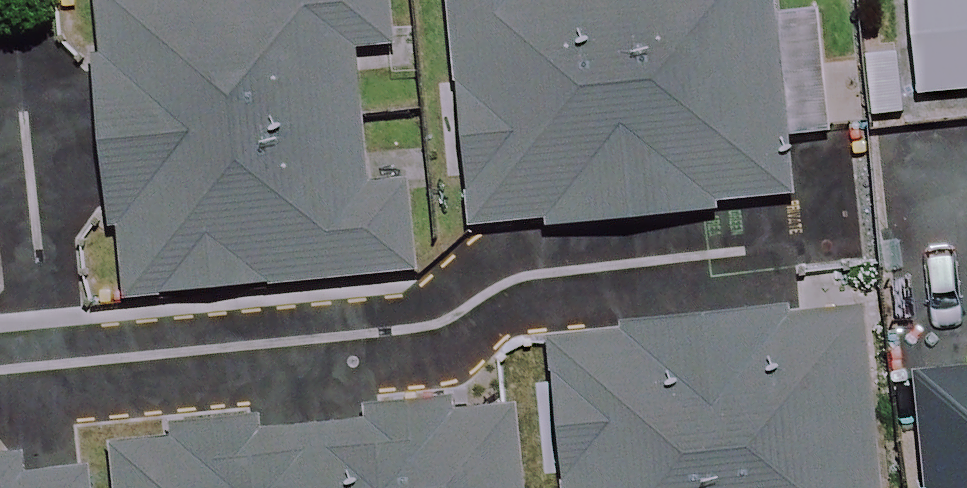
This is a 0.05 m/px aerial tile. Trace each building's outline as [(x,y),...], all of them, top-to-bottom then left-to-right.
[(403,52),(397,0),(106,0),(136,294),(425,264),(414,157),(371,162),(361,56),(403,52)] [(777,0),(455,0),(479,228),(797,196),(777,0)] [(922,92),(966,88),(966,0),(913,0),(922,92)] [(872,310),(557,335),(569,487),(886,487),(872,310)] [(915,368),(928,487),(966,487),(966,363),(915,368)] [(528,406),(118,444),(123,487),(532,487),(528,406)] [(86,470),(0,477),(0,487),(88,487),(86,470)]
